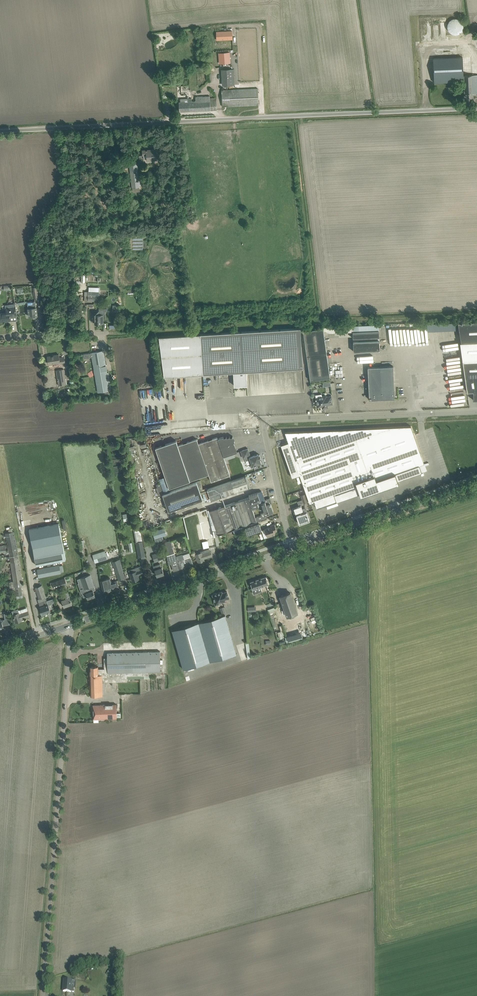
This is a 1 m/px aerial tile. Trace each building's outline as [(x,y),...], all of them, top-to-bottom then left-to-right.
[(463,30),(463,28),(463,27),(463,25),(462,24),(461,23),(460,22),(459,21),(457,20),(456,20),(454,20),(453,20),(451,21),(450,22),(449,23),(448,24),(448,25),(447,27),(447,28),(447,30),(448,31),(449,33),(450,34),(451,35),(452,36),(454,36),(455,36),(457,36),(458,35),(460,35),(461,34),(462,33),(463,31),(463,30)] [(221,40),(233,39),(232,31),(220,32),(221,40)] [(230,52),(222,53),(222,63),(231,63),(230,52)] [(434,59),(435,82),(464,81),(465,101),(464,101),(474,100),(473,93),(476,93),(476,75),(464,75),(463,58),(434,59)] [(222,85),(235,85),(234,69),(222,69),(222,85)] [(223,106),(256,105),(258,105),(258,88),(222,90),(223,106)] [(188,101),(179,102),(179,106),(180,111),(197,111),(217,110),(217,105),(216,98),(210,98),(210,96),(196,97),(196,101),(192,101),(192,98),(187,98),(188,101)] [(152,151),(152,150),(142,150),(143,155),(143,159),(147,159),(147,160),(159,159),(158,150),(152,151)] [(138,169),(130,170),(132,192),(140,191),(138,169)] [(84,301),(88,302),(88,300),(99,301),(99,292),(89,291),(88,294),(85,294),(84,301)] [(29,316),(37,315),(35,300),(27,301),(29,316)] [(10,316),(17,315),(15,304),(6,305),(7,313),(0,314),(0,322),(5,321),(5,320),(10,319),(10,320),(10,316)] [(100,314),(99,310),(91,310),(91,320),(95,320),(95,324),(103,323),(103,314),(100,314)] [(461,342),(476,341),(476,321),(458,322),(461,342)] [(456,329),(456,322),(427,323),(428,330),(456,329)] [(413,326),(389,329),(391,345),(415,343),(414,330),(413,330),(413,326)] [(303,363),(300,328),(201,334),(203,369),(203,374),(233,372),(234,386),(247,385),(246,371),(303,368),(303,363)] [(323,328),(308,330),(303,331),(310,380),(330,377),(323,328)] [(379,330),(353,331),(353,338),(358,338),(358,341),(353,341),(354,351),(380,350),(379,340),(378,340),(378,337),(379,337),(379,330)] [(203,369),(201,334),(159,337),(164,376),(203,374),(203,369)] [(461,344),(464,361),(476,360),(476,342),(461,342),(461,344)] [(110,393),(104,356),(103,351),(83,354),(84,358),(92,356),(98,392),(107,391),(107,393),(110,393)] [(60,358),(59,354),(54,355),(54,356),(48,357),(48,356),(48,361),(49,364),(60,362),(60,363),(65,363),(64,357),(60,358)] [(473,392),(473,400),(476,400),(476,361),(463,361),(467,392),(473,392)] [(447,371),(461,369),(460,363),(446,365),(447,371)] [(369,399),(395,398),(393,366),(368,367),(369,399)] [(58,385),(66,384),(64,369),(56,370),(58,385)] [(326,397),(326,396),(316,397),(317,407),(322,407),(322,405),(324,405),(324,408),(328,408),(327,405),(332,404),(331,396),(326,397)] [(242,427),(252,426),(252,423),(257,423),(256,413),(241,414),(242,427)] [(288,442),(281,445),(292,477),(300,475),(305,488),(310,503),(314,501),(317,508),(337,501),(335,494),(357,486),(360,493),(361,496),(368,494),(373,492),(382,489),(379,479),(394,474),(396,480),(397,484),(399,483),(398,480),(422,471),(419,465),(424,463),(411,426),(285,432),(288,442)] [(197,439),(178,445),(176,441),(156,448),(170,488),(209,474),(211,481),(230,475),(224,456),(237,452),(234,442),(235,442),(233,436),(230,437),(230,436),(227,437),(227,436),(224,437),(223,437),(218,438),(217,437),(198,444),(197,439)] [(250,457),(249,456),(250,456),(248,448),(241,451),(243,458),(244,458),(246,461),(249,460),(251,468),(256,466),(255,465),(261,463),(260,459),(261,458),(260,455),(259,455),(258,454),(250,457)] [(170,491),(163,493),(164,495),(168,509),(169,511),(203,499),(200,493),(208,490),(212,500),(217,499),(219,498),(235,492),(245,489),(249,487),(245,476),(241,478),(234,480),(231,481),(208,489),(207,488),(203,489),(201,481),(197,482),(170,491)] [(233,503),(210,510),(217,529),(212,531),(213,536),(233,530),(241,527),(241,526),(252,522),(256,521),(257,521),(255,517),(253,510),(256,509),(255,507),(256,507),(259,506),(258,502),(265,500),(265,499),(262,491),(257,492),(249,495),(249,497),(248,497),(244,499),(233,503)] [(299,504),(308,501),(305,493),(301,495),(302,499),(297,501),(299,504)] [(261,515),(255,517),(257,521),(257,522),(266,518),(265,516),(270,514),(269,513),(273,512),(270,503),(266,504),(265,501),(261,503),(264,512),(261,513),(261,515)] [(301,506),(294,508),(296,513),(297,515),(297,516),(299,524),(303,522),(309,520),(309,519),(310,518),(309,516),(308,516),(307,512),(306,510),(302,509),(301,506)] [(59,523),(29,529),(33,547),(63,542),(59,523)] [(247,535),(262,530),(259,524),(245,528),(247,535)] [(263,533),(262,533),(264,538),(268,537),(275,534),(274,532),(277,531),(275,524),(271,525),(271,527),(265,529),(266,532),(263,533)] [(136,542),(139,557),(139,559),(145,558),(145,556),(142,541),(140,528),(138,528),(135,528),(136,532),(134,532),(136,542)] [(164,528),(152,532),(155,539),(166,535),(164,528)] [(5,554),(9,553),(10,557),(13,581),(14,583),(10,583),(11,590),(16,590),(15,586),(21,585),(23,585),(19,555),(14,531),(13,532),(9,532),(5,533),(9,551),(7,551),(6,545),(4,545),(0,546),(0,555),(5,554)] [(167,555),(174,552),(171,540),(164,542),(167,555)] [(66,559),(63,542),(33,547),(36,565),(66,559)] [(210,552),(209,549),(200,551),(200,553),(196,554),(197,558),(198,563),(204,560),(204,558),(213,556),(211,551),(210,552)] [(95,563),(107,559),(105,550),(93,554),(95,563)] [(155,561),(165,558),(163,551),(153,555),(155,561)] [(175,556),(174,554),(170,555),(172,563),(174,570),(193,564),(191,557),(184,559),(183,554),(175,556)] [(121,558),(113,561),(114,564),(117,574),(123,572),(120,563),(122,562),(121,558)] [(161,567),(160,563),(153,566),(156,573),(157,576),(164,574),(162,567),(161,567)] [(59,564),(37,569),(39,577),(61,573),(61,572),(60,566),(59,564)] [(131,577),(133,581),(139,579),(138,575),(143,573),(142,569),(140,566),(135,568),(136,571),(130,573),(131,577)] [(95,596),(95,595),(93,591),(96,590),(90,575),(77,579),(79,583),(78,583),(80,589),(80,590),(81,590),(81,593),(86,591),(88,598),(95,596)] [(266,577),(250,582),(253,588),(252,589),(253,594),(262,591),(260,587),(268,584),(266,577)] [(52,582),(50,583),(52,590),(67,585),(65,578),(52,582)] [(119,587),(117,582),(117,580),(111,582),(110,578),(106,579),(102,581),(102,582),(101,582),(103,592),(107,590),(108,591),(114,589),(119,587)] [(39,599),(46,596),(42,585),(36,587),(39,599)] [(70,597),(68,591),(64,592),(66,598),(62,599),(63,602),(64,606),(72,604),(70,597)] [(229,598),(227,591),(222,593),(222,591),(217,593),(216,593),(214,593),(214,594),(213,595),(215,601),(214,601),(215,605),(220,603),(220,602),(225,601),(225,599),(229,598)] [(287,616),(297,613),(290,592),(280,596),(287,616)] [(39,602),(41,610),(40,611),(42,615),(47,613),(46,612),(51,611),(50,609),(53,608),(52,603),(48,604),(47,600),(39,602)] [(277,610),(274,602),(266,605),(269,613),(277,610)] [(18,609),(12,611),(13,614),(14,617),(16,622),(20,621),(19,619),(22,619),(30,616),(28,611),(27,608),(19,610),(18,609)] [(183,669),(236,654),(225,615),(172,630),(183,669)] [(104,664),(104,667),(104,669),(98,669),(98,666),(90,666),(91,696),(96,696),(102,696),(102,694),(105,694),(105,682),(105,680),(118,679),(127,679),(127,676),(140,675),(144,675),(156,675),(161,675),(160,651),(107,653),(107,658),(105,658),(104,658),(104,664)] [(93,719),(117,718),(116,704),(93,705),(93,719)] [(74,989),(71,989),(71,980),(69,980),(64,979),(63,991),(68,991),(70,992),(74,992),(74,989)]
